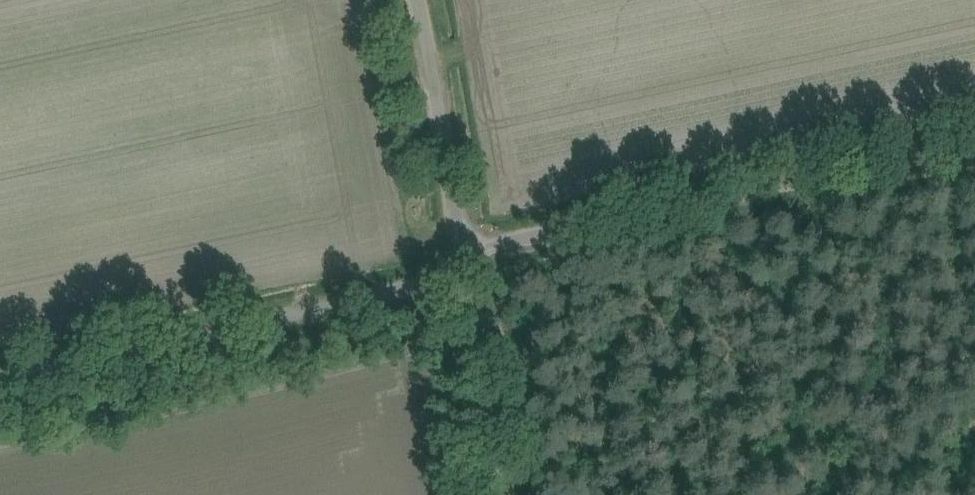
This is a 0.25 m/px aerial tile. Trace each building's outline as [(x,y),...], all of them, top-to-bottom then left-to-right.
[(542,277),(527,280),(529,292),(544,289),(542,277)]
